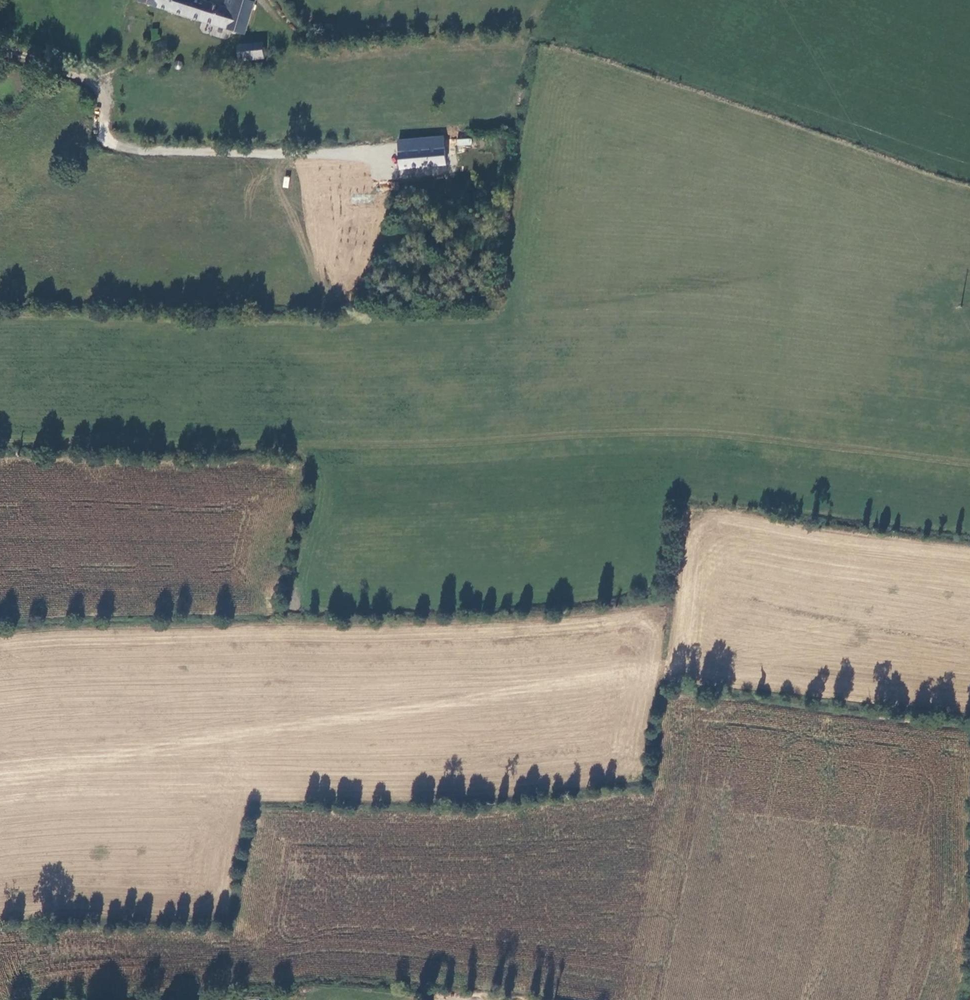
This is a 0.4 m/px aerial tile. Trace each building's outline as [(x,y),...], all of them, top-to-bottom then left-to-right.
[(155,7),(243,37),(254,6),(237,0),(227,0),(224,9),(213,5),(215,0),(213,0),(207,0),(206,3),(198,0),(140,0),(139,2),(155,7)] [(152,40),(159,39),(157,28),(150,30),(152,40)] [(238,47),(239,60),(265,58),(264,45),(238,47)] [(176,62),(173,63),(171,67),(172,70),(176,72),(179,71),(182,69),(182,65),(179,62),(176,62)] [(410,135),(399,133),(400,163),(446,161),(444,133),(410,135)] [(471,138),(457,139),(457,146),(472,145),(471,138)]
